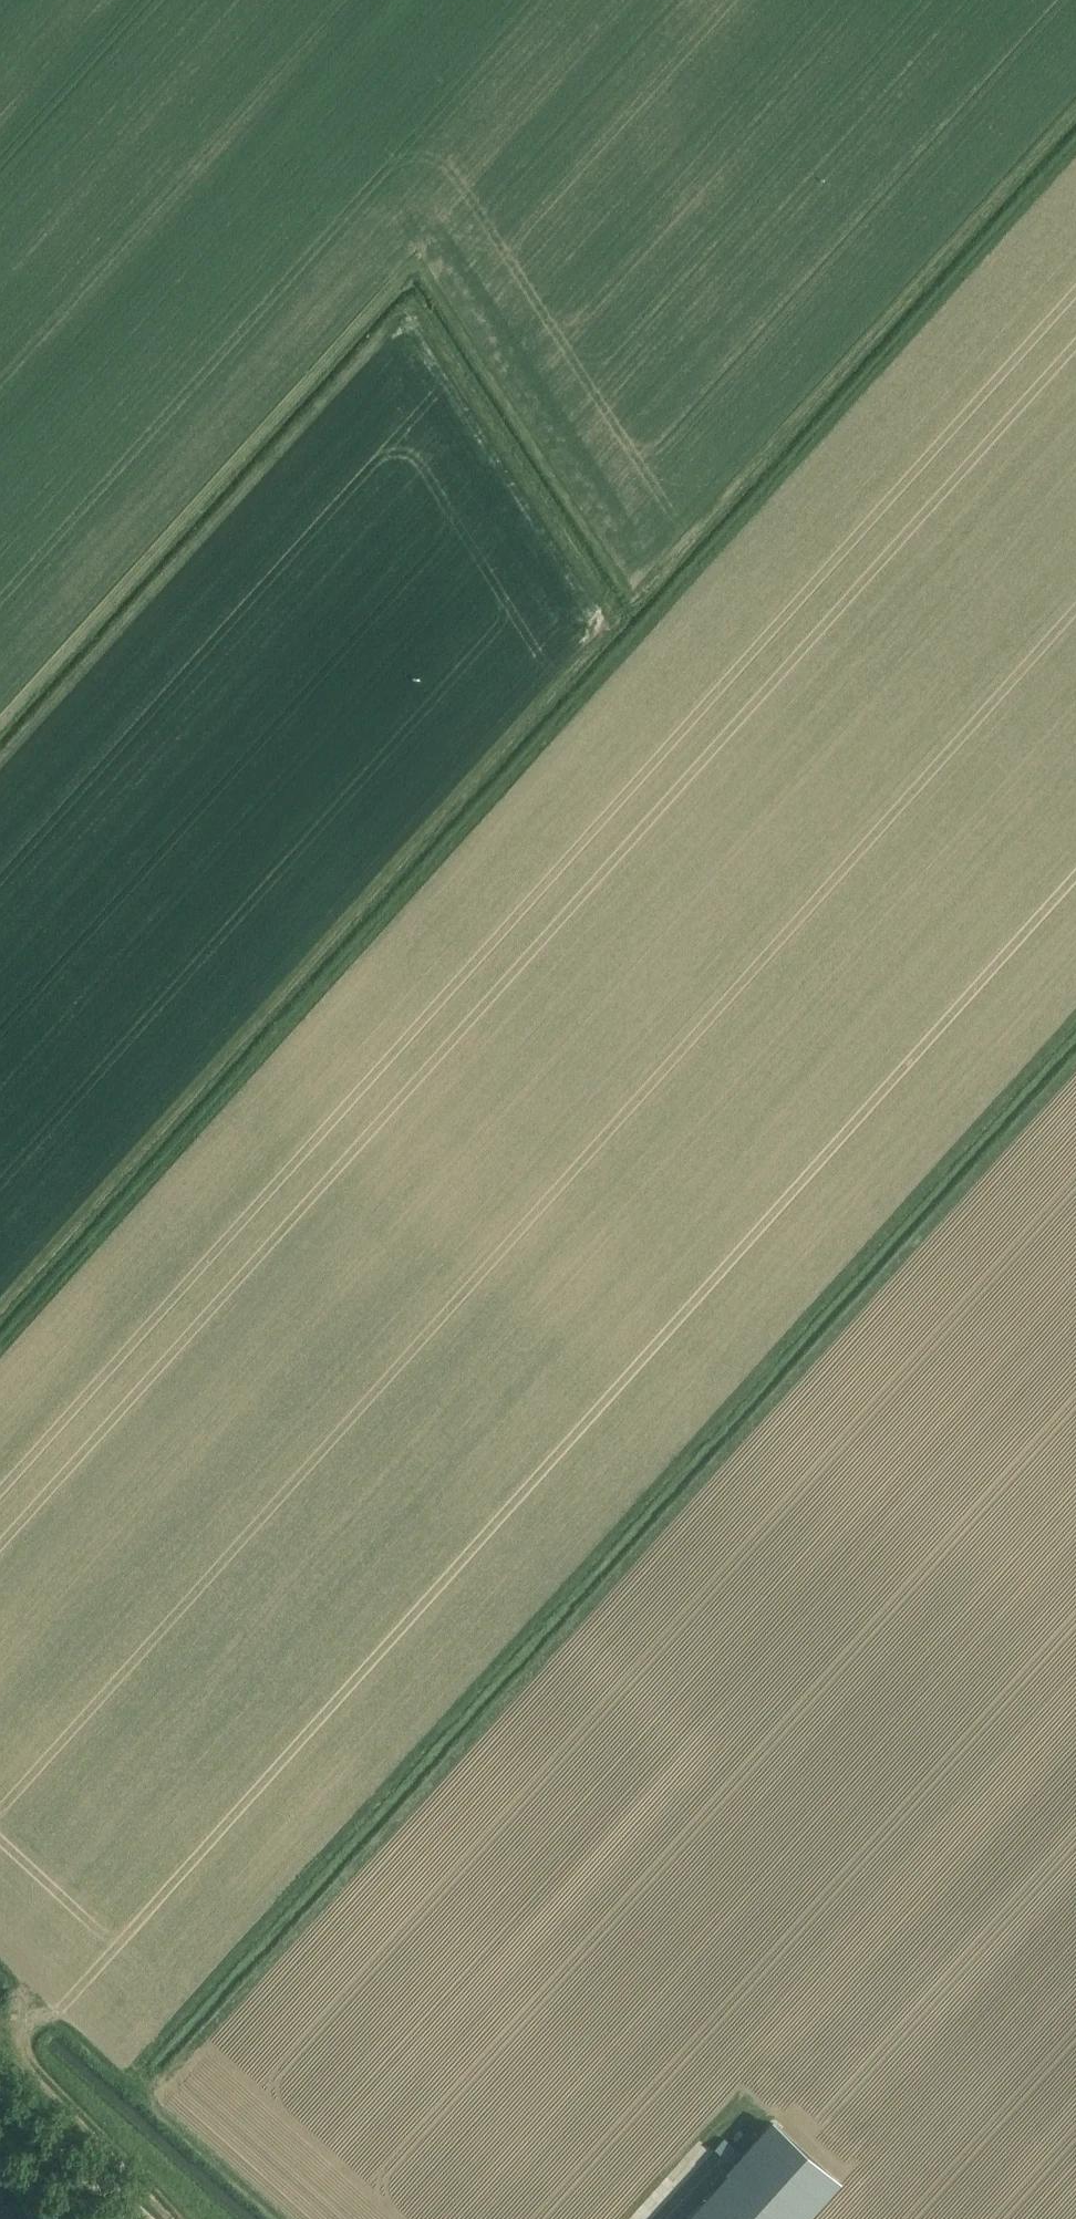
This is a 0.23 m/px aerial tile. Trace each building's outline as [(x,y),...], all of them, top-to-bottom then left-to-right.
[(838,2181),(773,2123),(687,2218),(804,2218),(838,2181)] [(724,2138),(714,2149),(730,2164),(740,2153),(724,2138)]
